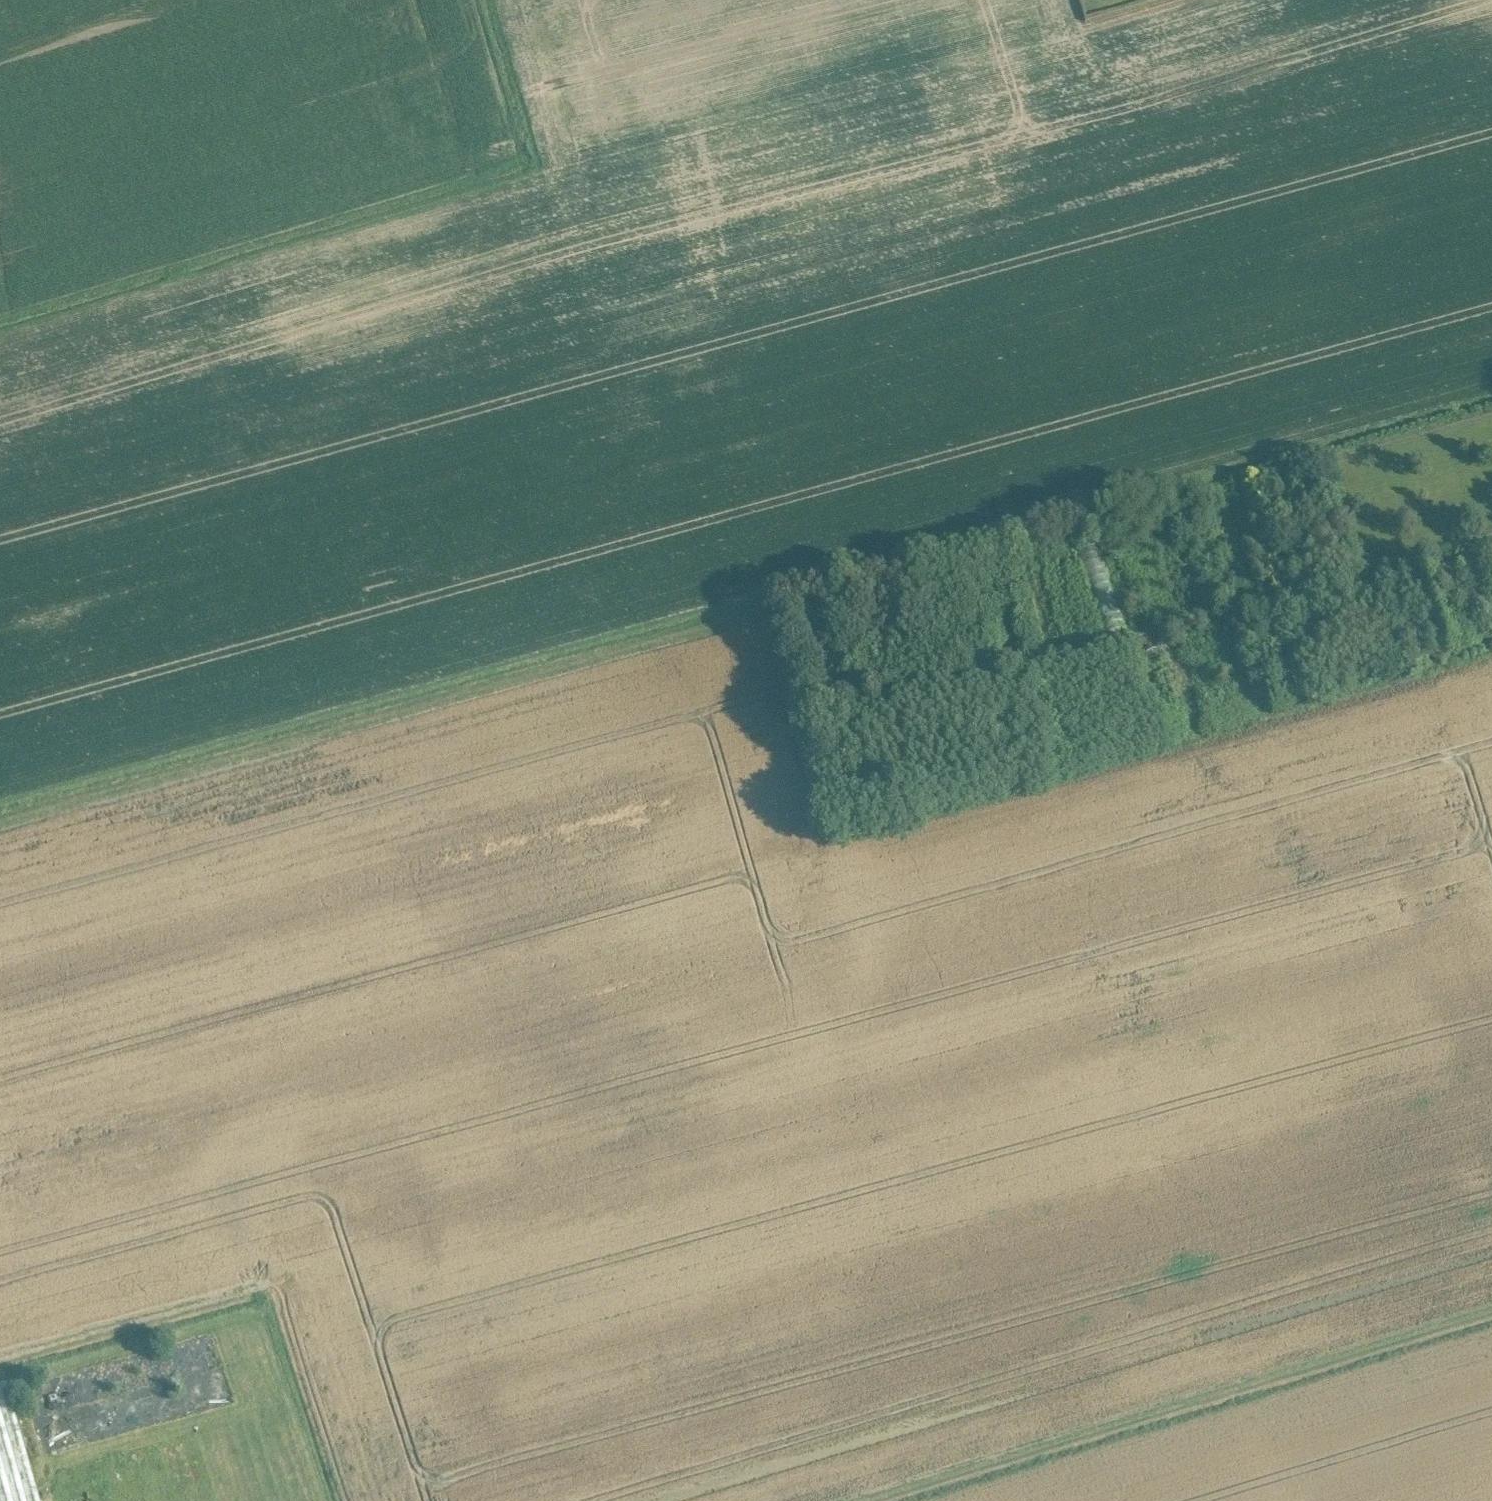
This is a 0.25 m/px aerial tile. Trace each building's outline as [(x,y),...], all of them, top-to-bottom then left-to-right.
[(6,1385),(0,1387),(0,1500),(37,1500),(6,1385)]
